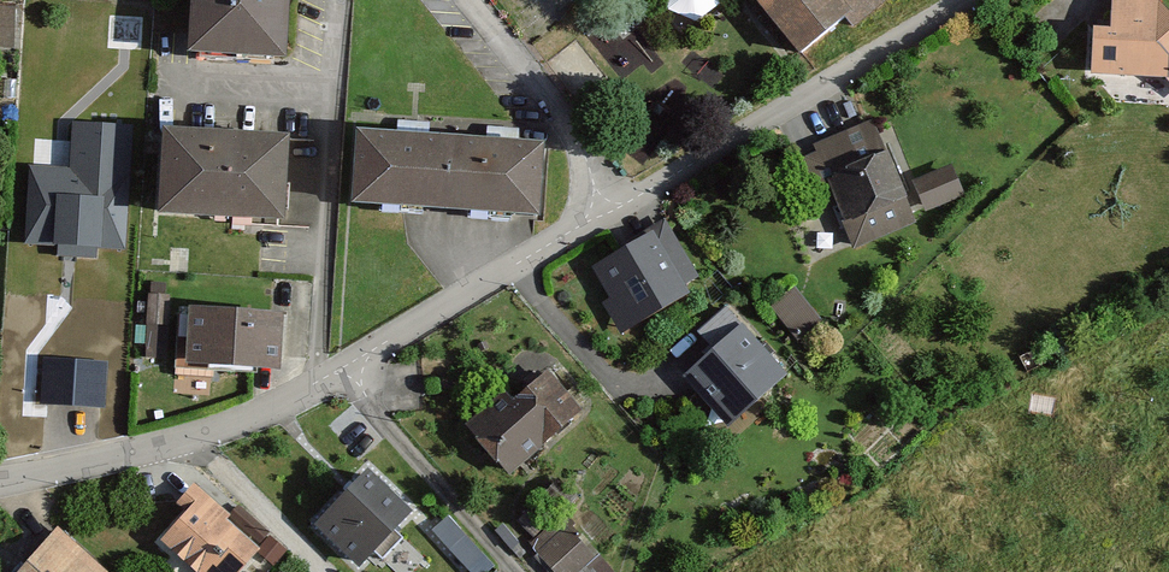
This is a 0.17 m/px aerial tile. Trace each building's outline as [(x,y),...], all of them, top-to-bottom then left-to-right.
[(17,46),(20,1),(5,0),(0,0),(0,46),(17,46)] [(186,48),(288,55),(291,0),(187,0),(186,48)] [(697,7),(696,0),(672,0),(673,10),(697,7)] [(796,63),(843,25),(854,38),(900,0),(744,0),(796,63)] [(1111,23),(1092,22),(1090,74),(1166,76),(1168,80),(1168,14),(1159,3),(1159,0),(1112,0),(1111,23)] [(287,127),(161,122),(156,219),(283,224),(287,127)] [(72,175),(36,173),(31,239),(121,244),(128,132),(75,129),(72,175)] [(548,149),(351,137),(346,217),(543,229),(548,149)] [(880,140),(838,158),(844,171),(827,178),(856,245),(914,220),(880,140)] [(950,166),(915,181),(926,208),(962,194),(950,166)] [(652,236),(596,268),(607,286),(612,283),(633,321),(684,291),(652,236)] [(797,290),(779,306),(798,328),(816,312),(797,290)] [(173,353),(174,293),(152,293),(151,353),(173,353)] [(285,309),(191,305),(188,368),(283,371),(285,309)] [(715,347),(685,373),(727,422),(782,375),(726,310),(701,332),(715,347)] [(103,365),(46,361),(43,399),(101,403),(103,365)] [(508,394),(471,425),(510,470),(580,411),(547,371),(513,400),(508,394)] [(368,474),(321,523),(360,560),(406,511),(368,474)] [(167,539),(204,571),(234,571),(255,548),(201,500),(167,539)] [(437,528),(479,571),(485,571),(495,563),(450,517),(437,528)] [(537,548),(557,571),(577,571),(595,557),(567,523),(537,548)] [(24,571),(100,571),(58,534),(24,571)]
